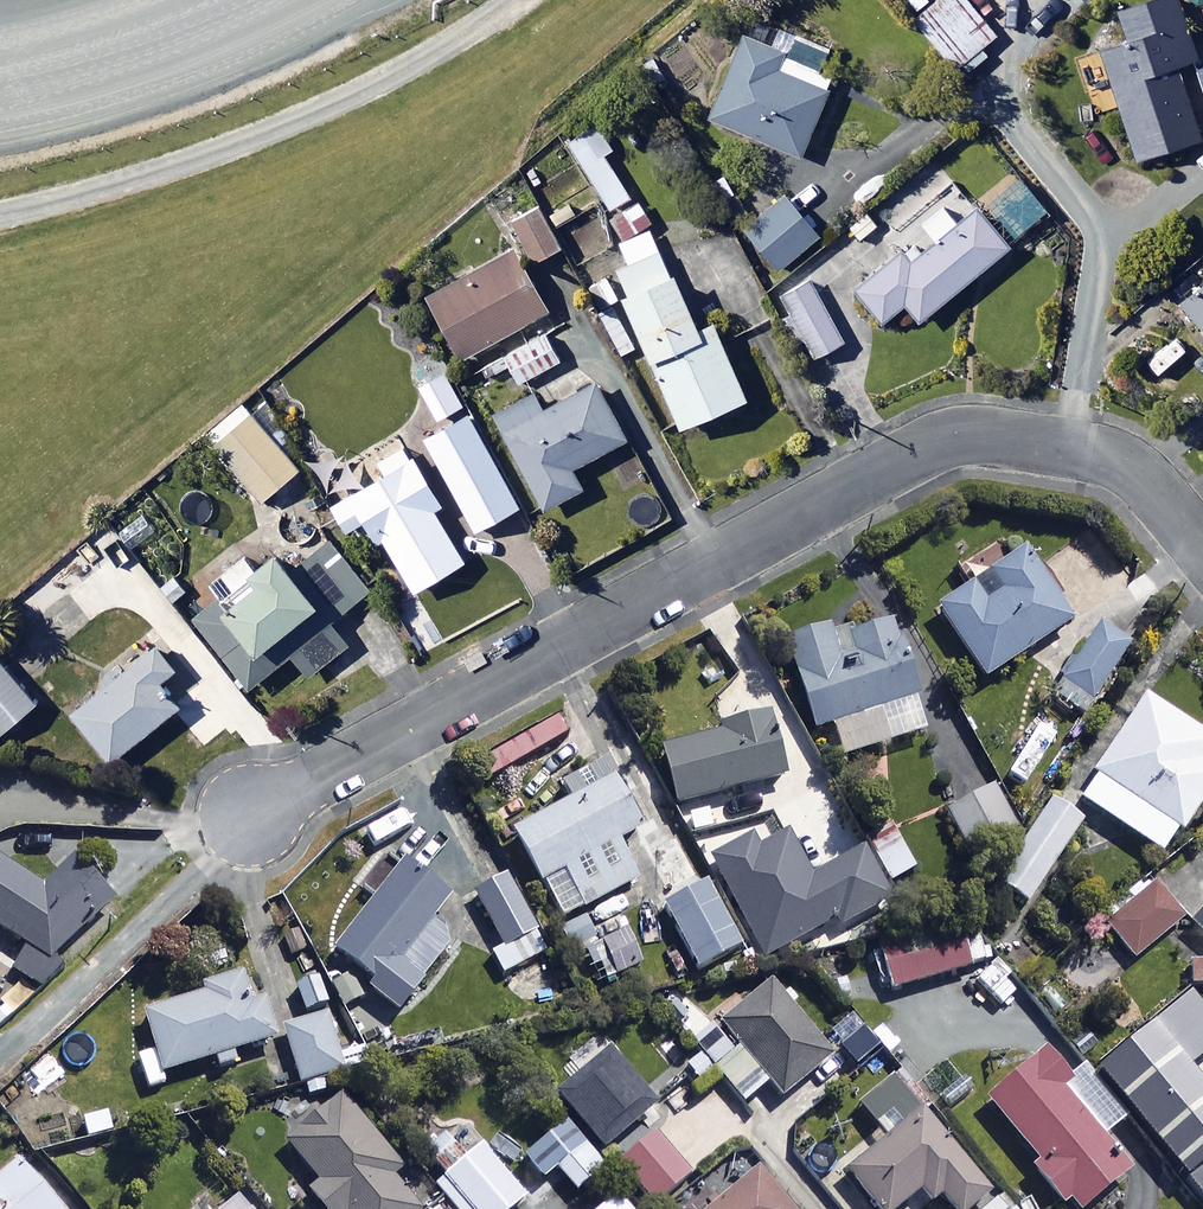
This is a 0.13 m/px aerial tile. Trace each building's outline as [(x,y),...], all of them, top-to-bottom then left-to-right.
[(966,0),(941,0),(915,22),(957,73),(998,38),(966,0)] [(1109,67),(1136,166),(1200,149),(1179,70),(1197,65),(1179,0),(1167,0),(1128,11),(1141,58),(1109,67)] [(788,56),(748,39),(713,122),(804,160),(847,58),(796,37),(788,56)] [(615,151),(600,127),(571,145),(613,212),(632,200),(605,157),(615,151)] [(1048,219),(1021,185),(990,209),(1017,243),(1048,219)] [(786,195),(745,229),(782,273),(823,239),(786,195)] [(948,209),(925,228),(939,245),(913,266),(904,254),(857,293),(884,325),(905,307),(922,327),(1011,252),(978,212),(962,225),(948,209)] [(564,251),(543,211),(514,226),(534,266),(564,251)] [(700,333),(655,231),(621,246),(630,267),(615,274),(684,432),(750,403),(716,326),(700,333)] [(549,315),(515,254),(468,279),(466,274),(425,297),(461,364),(549,315)] [(846,346),(810,279),(776,297),(812,364),(846,346)] [(1183,307),(1202,332),(1202,290),(1183,307)] [(616,306),(600,315),(623,358),(639,350),(616,306)] [(464,404),(450,376),(424,389),(438,417),(464,404)] [(626,445),(597,387),(544,414),(536,398),(496,418),(543,513),(584,493),(573,472),(626,445)] [(274,440),(245,405),(209,436),(266,503),(310,466),(283,433),(274,440)] [(474,416),(426,441),(474,533),(522,507),(474,416)] [(424,490),(408,463),(348,499),(378,550),(386,545),(417,598),(470,566),(438,512),(444,509),(431,486),(424,490)] [(375,592),(338,539),(292,572),(282,557),(259,573),(249,558),(211,585),(222,599),(197,617),(249,691),(296,658),(314,683),(383,633),(361,602),(375,592)] [(990,580),(1000,596),(984,607),(974,591),(938,615),(986,686),(1073,629),(1025,557),(990,580)] [(928,739),(896,630),(833,648),(830,636),(787,648),(813,736),(833,730),(843,764),(928,739)] [(1130,650),(1100,630),(1062,687),(1091,707),(1130,650)] [(179,672),(158,646),(73,714),(113,764),(181,710),(162,685),(179,672)] [(2,736),(40,704),(0,657),(0,733),(2,736)] [(1147,703),(1078,803),(1165,862),(1202,807),(1202,770),(1201,769),(1202,766),(1202,742),(1147,703)] [(689,813),(697,839),(773,817),(765,791),(786,785),(766,719),(720,732),(722,738),(662,756),(679,816),(689,813)] [(567,742),(558,724),(479,766),(489,784),(567,742)] [(642,836),(615,785),(515,838),(562,926),(639,885),(620,848),(642,836)] [(1083,825),(1052,804),(997,888),(1028,908),(1083,825)] [(918,873),(896,836),(869,852),(892,889),(918,873)] [(811,883),(788,839),(757,855),(751,843),(711,864),(764,965),(846,922),(849,928),(891,906),(864,855),(811,883)] [(42,993),(64,973),(56,964),(119,907),(77,861),(45,890),(0,860),(0,932),(27,951),(13,973),(42,993)] [(369,994),(400,1019),(455,949),(431,930),(453,902),(406,866),(335,956),(375,987),(369,994)] [(548,956),(505,878),(475,894),(506,950),(493,957),(504,979),(548,956)] [(1181,926),(1155,892),(1106,930),(1133,964),(1181,926)] [(580,955),(592,975),(610,964),(619,980),(648,962),(619,914),(590,931),(597,944),(580,955)] [(882,959),(894,997),(997,965),(985,926),(882,959)] [(1191,991),(1202,990),(1202,968),(1189,969),(1191,991)] [(237,1059),(273,1049),(261,1006),(251,1009),(242,977),(205,988),(208,998),(144,1017),(163,1081),(215,1066),(218,1075),(240,1069),(237,1059)] [(329,1008),(318,980),(295,990),(307,1017),(329,1008)] [(773,991),(722,1031),(739,1051),(714,1070),(743,1107),(768,1088),(782,1107),(833,1068),(773,991)] [(717,1036),(689,999),(668,1016),(697,1052),(717,1036)] [(1189,1001),(1096,1080),(1202,1205),(1202,1094),(1190,1078),(1202,1067),(1202,1018),(1189,1001)] [(345,1073),(330,1019),(280,1032),(295,1087),(345,1073)] [(873,1049),(854,1028),(837,1043),(856,1064),(873,1049)] [(656,1114),(612,1059),(559,1102),(604,1156),(656,1114)] [(1046,1061),(983,1110),(1061,1208),(1091,1208),(1129,1180),(1062,1094),(1068,1089),(1046,1061)] [(897,1084),(862,1112),(888,1145),(848,1177),(874,1208),(906,1208),(923,1196),(933,1208),(942,1202),(948,1208),(982,1208),(991,1201),(897,1084)] [(345,1101),(288,1147),(320,1186),(309,1194),(322,1208),(417,1208),(394,1180),(404,1172),(345,1101)] [(657,1141),(622,1169),(654,1208),(656,1208),(690,1181),(657,1141)] [(549,1145),(525,1164),(544,1187),(559,1175),(576,1196),(606,1172),(590,1151),(568,1168),(549,1145)] [(482,1150),(437,1186),(455,1208),(518,1208),(525,1203),(482,1150)] [(17,1164),(0,1178),(0,1208),(56,1208),(17,1164)] [(759,1175),(719,1208),(788,1208),(759,1175)] [(242,1196),(226,1208),(252,1208),(242,1196)] [(619,1199),(608,1208),(627,1208),(619,1199)]
